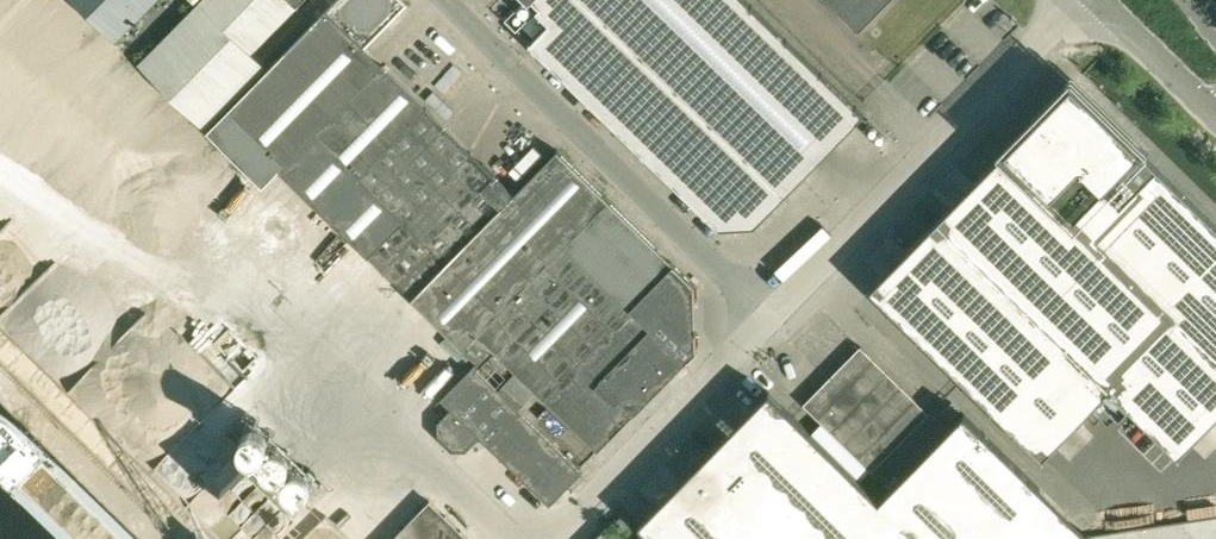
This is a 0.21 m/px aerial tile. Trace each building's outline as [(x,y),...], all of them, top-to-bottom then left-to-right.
[(154,0),(71,0),(113,42),(154,0)] [(303,0),(201,0),(138,65),(202,128),(248,80),(264,65),(251,53),(303,0)] [(515,195),(365,49),(409,5),(404,0),(337,0),(260,77),(206,132),(261,185),(276,169),(411,299),(515,195)] [(540,6),(537,10),(541,14),(540,15),(541,16),(542,15),(549,22),(532,41),(531,40),(529,41),(530,42),(529,43),(720,228),(720,227),(754,225),(755,225),(784,195),(583,0),(534,0),(540,6)] [(784,195),(863,113),(747,0),(583,0),(784,195)] [(859,29),(888,0),(829,0),(859,29)] [(1089,100),(1072,83),(938,219),(1129,406),(1179,454),(1215,416),(1215,224),(1089,100)] [(477,369),(496,387),(506,376),(502,372),(511,363),(517,370),(498,389),(518,409),(537,390),(574,426),(591,444),(598,451),(693,353),(694,284),(558,151),(515,195),(411,299),(479,367),(477,369)] [(1120,415),(1129,406),(938,219),(871,288),(1043,456),(1101,397),(1120,415)] [(860,346),(803,404),(871,471),(928,413),(860,346)] [(480,436),(550,504),(582,471),(518,409),(498,389),(496,387),(477,369),(474,366),(442,398),(450,406),(439,417),(441,420),(438,423),(438,433),(453,447),(465,448),(468,445),(470,446),(480,436)] [(879,499),(769,391),(639,523),(655,538),(1048,538),(1040,487),(964,413),(879,499)] [(430,502),(394,538),(468,538),(430,502)] [(623,515),(613,525),(621,532),(630,523),(623,515)]
